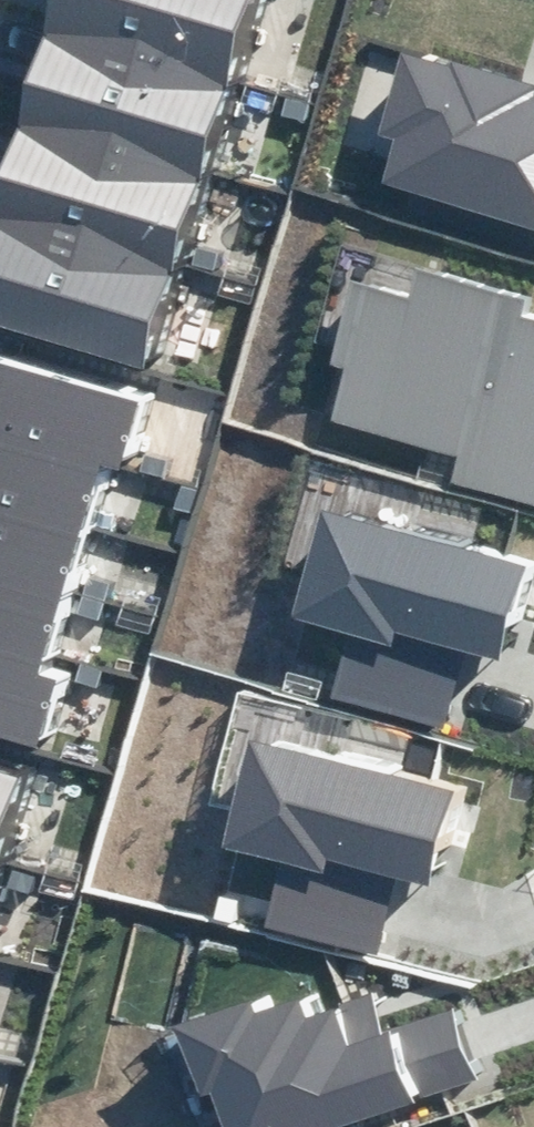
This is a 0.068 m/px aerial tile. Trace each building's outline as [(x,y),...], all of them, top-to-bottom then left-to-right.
[(265,0),(64,0),(0,220),(0,296),(163,347),(265,0)] [(533,229),(533,89),(398,52),(376,132),(393,136),(379,187),(533,229)] [(533,506),(533,320),(520,316),(526,294),(420,267),(410,303),(347,286),(326,364),(345,368),(331,422),(455,454),(447,483),(533,506)] [(140,382),(0,342),(0,711),(43,723),(140,382)] [(329,697),(443,728),(463,654),(500,664),(526,566),(321,512),(293,618),(347,632),(329,697)] [(44,752),(0,739),(0,892),(44,752)] [(227,914),(376,952),(395,878),(426,886),(450,790),(251,739),(223,847),(243,852),(227,914)] [(225,1126),(328,1126),(477,1073),(454,1011),(384,1037),(369,995),(303,1019),(298,1004),(258,1018),(251,998),(171,1027),(197,1099),(213,1093),(225,1126)]
